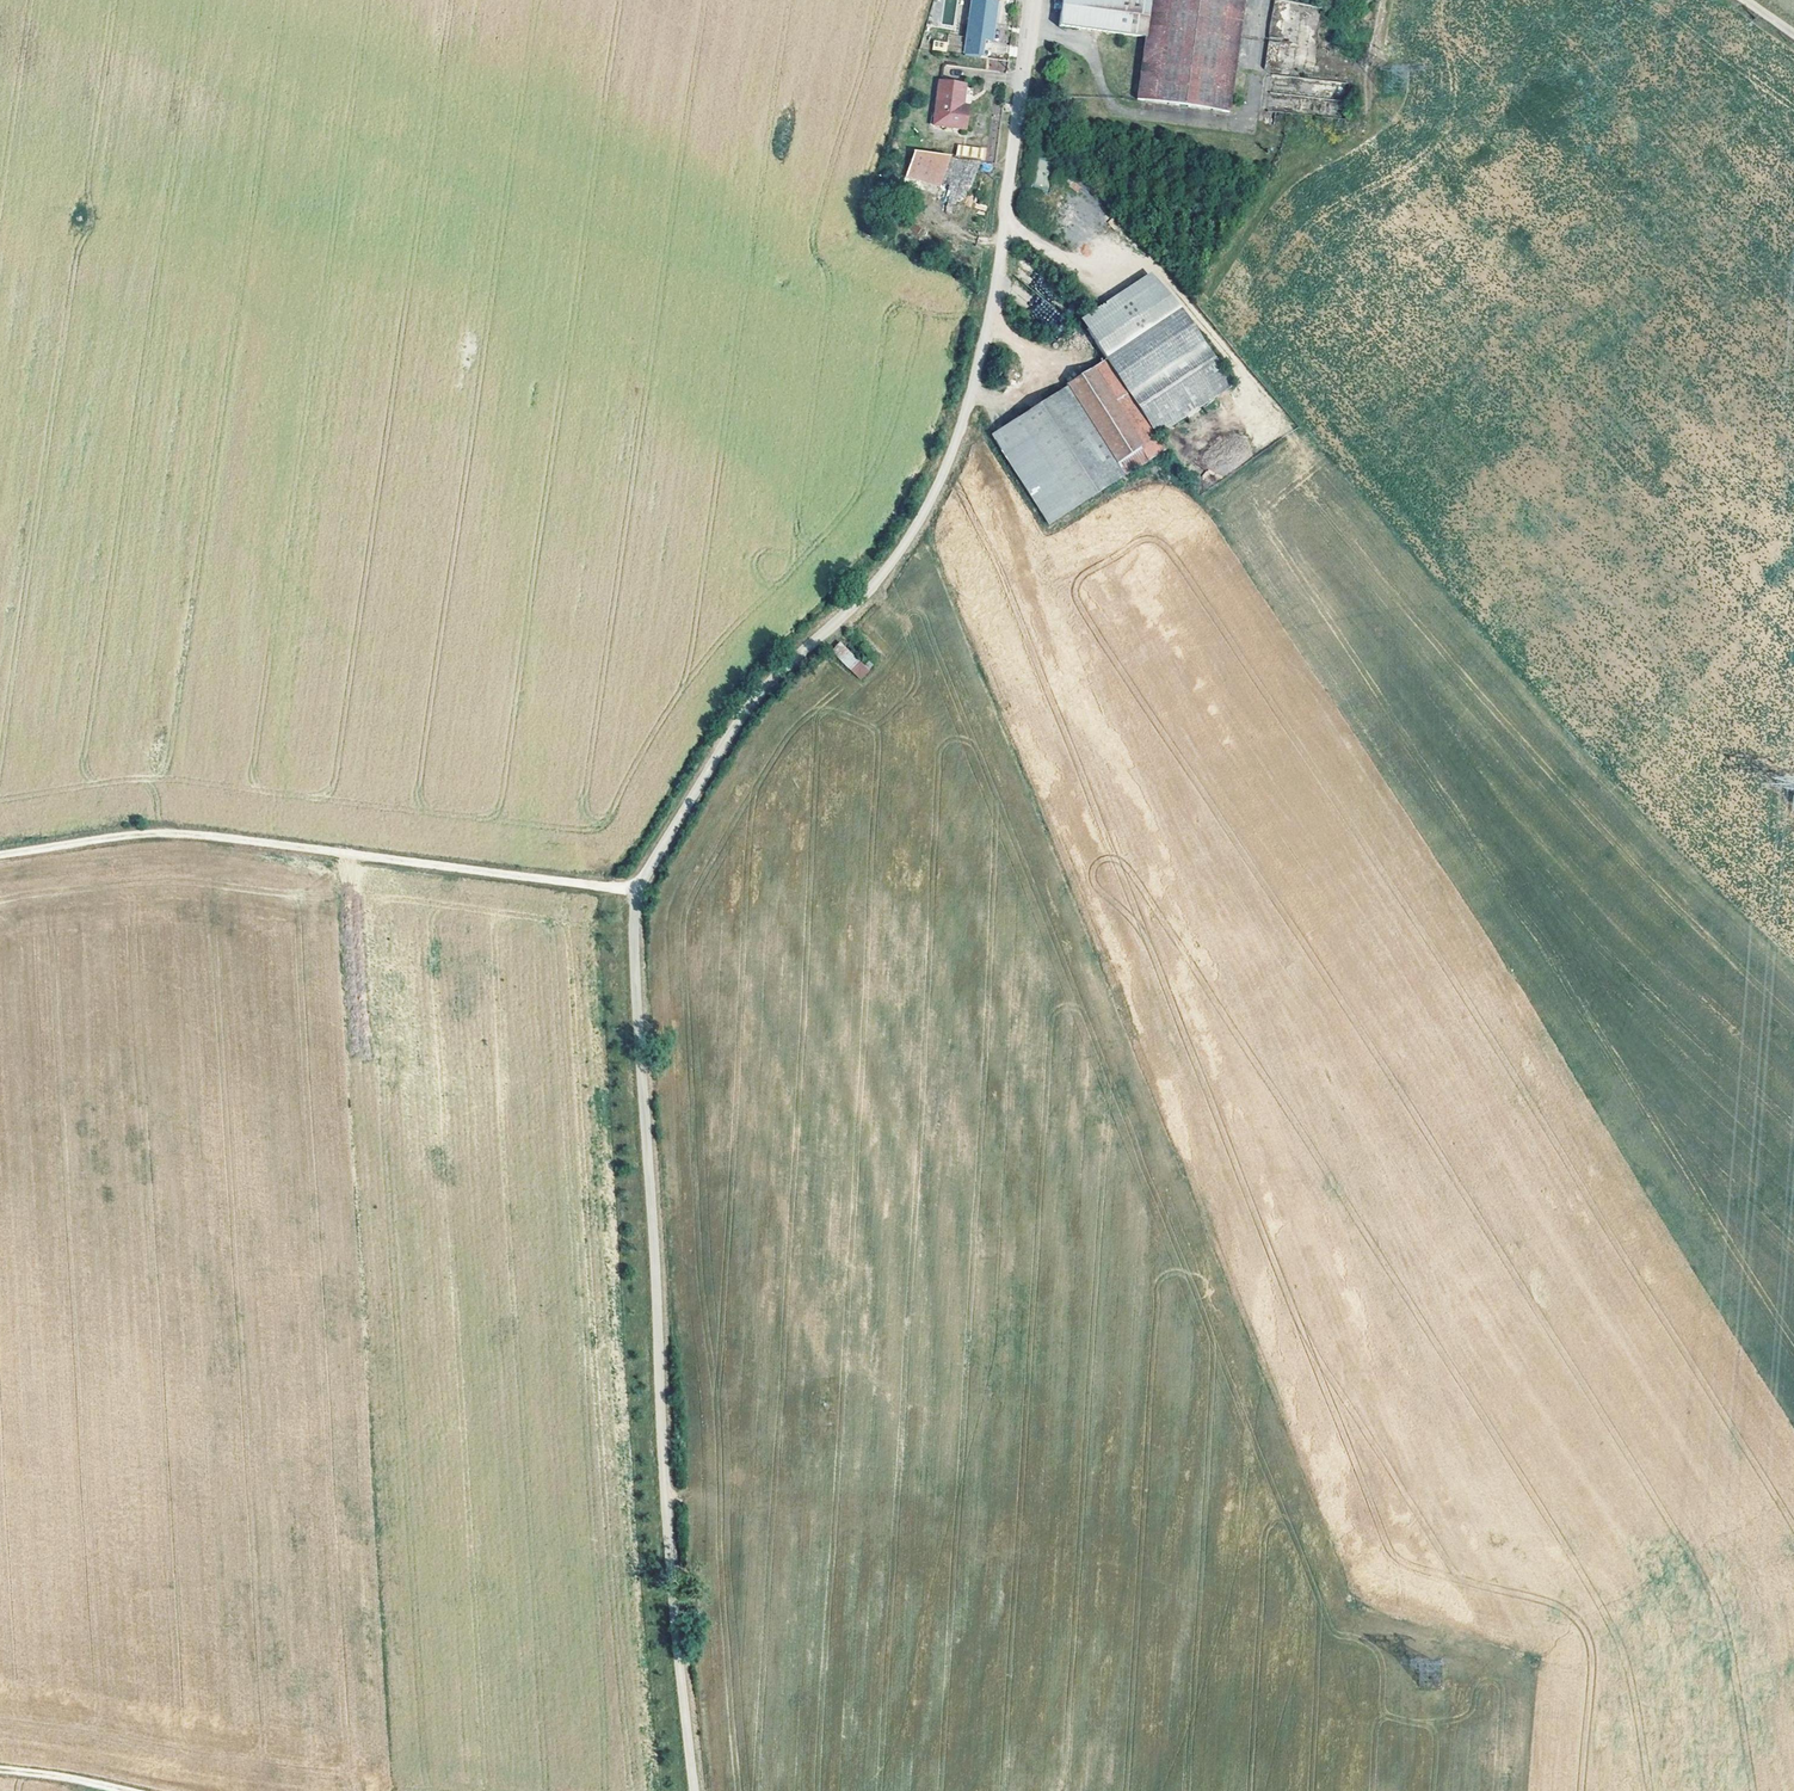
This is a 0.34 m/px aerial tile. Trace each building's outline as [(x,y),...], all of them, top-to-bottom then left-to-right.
[(1059,22),(1144,35),(1135,96),(1228,110),(1244,0),(1061,0),(1059,22)] [(998,5),(972,3),(969,42),(996,44),(998,5)] [(946,52),(948,42),(933,39),(931,49),(946,52)] [(965,88),(940,87),(939,130),(967,132),(969,110),(964,110),(965,88)] [(984,160),(986,148),(957,144),(956,156),(984,160)] [(953,157),(920,149),(911,184),(945,192),(953,157)] [(944,211),(956,214),(964,188),(951,185),(944,211)] [(1086,330),(1107,360),(1160,435),(1231,385),(1153,283),(1086,330)] [(1107,360),(1017,421),(1075,511),(1168,447),(1160,435),(1107,360)] [(858,680),(869,671),(842,640),(832,648),(858,680)]
